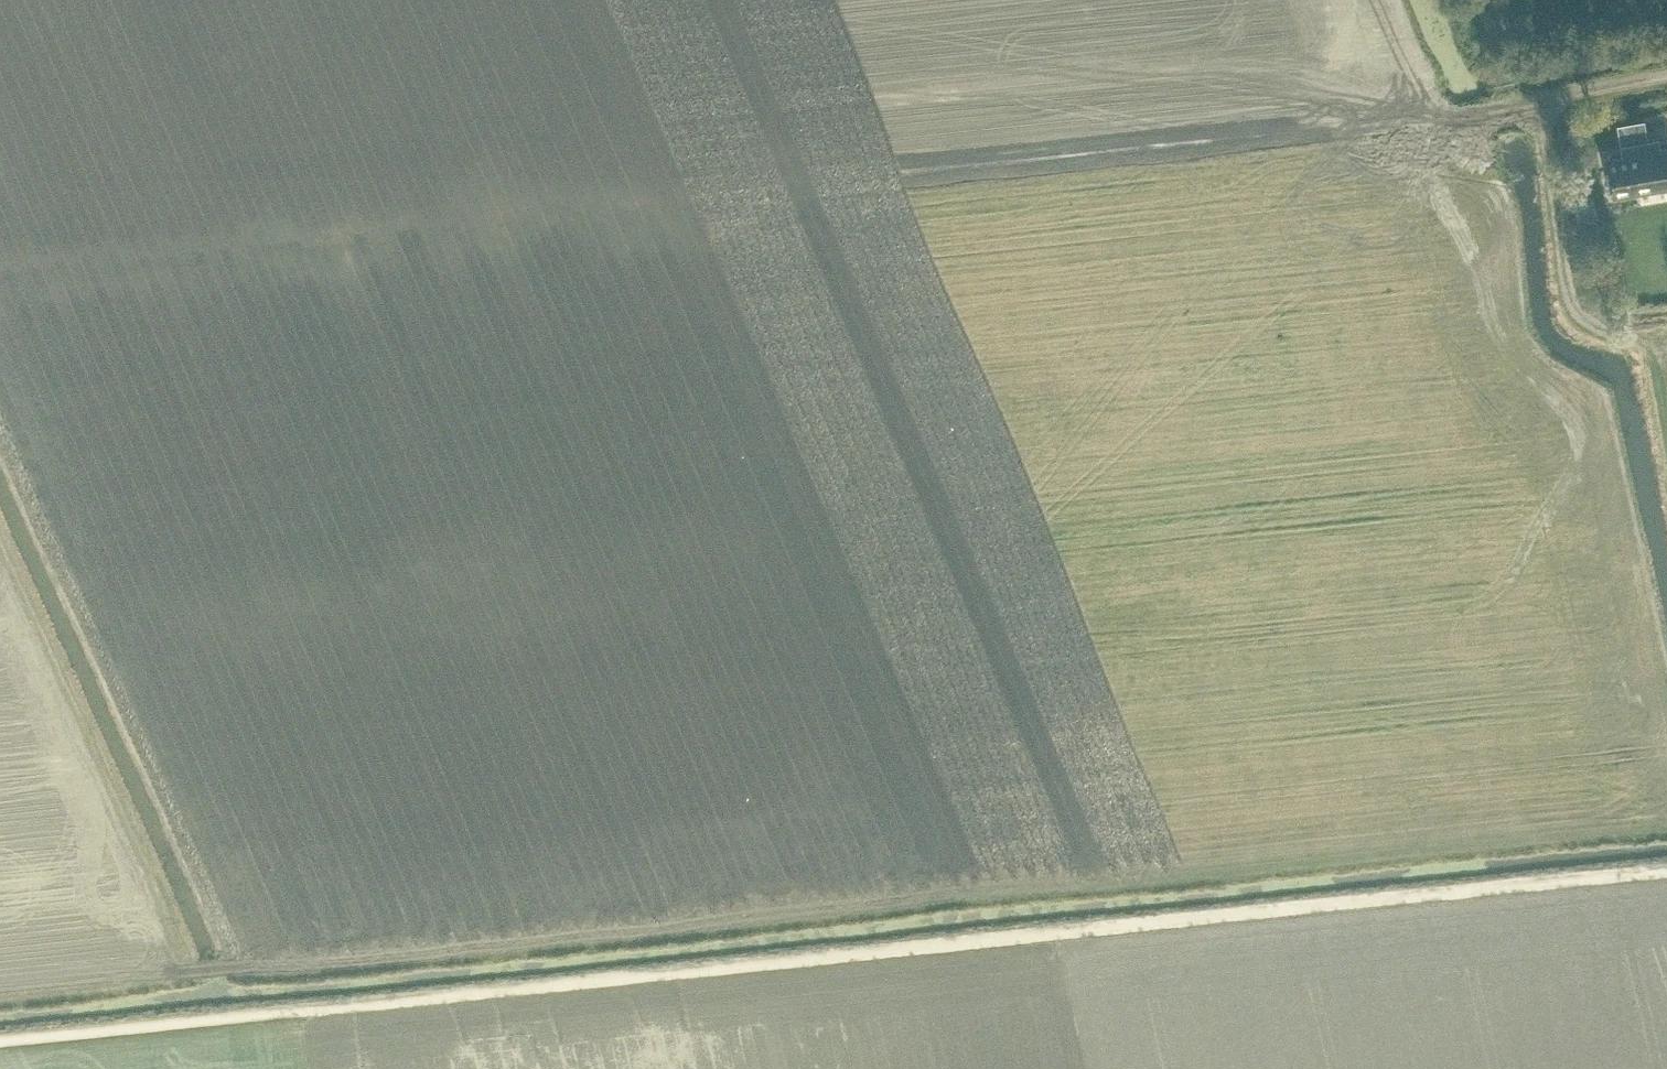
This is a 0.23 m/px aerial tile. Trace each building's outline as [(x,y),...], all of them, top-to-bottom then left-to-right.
[(1649,138),(1619,143),(1621,153),(1651,148),(1649,138)] [(1666,186),(1666,145),(1651,148),(1621,153),(1604,156),(1611,195),(1666,186)]
